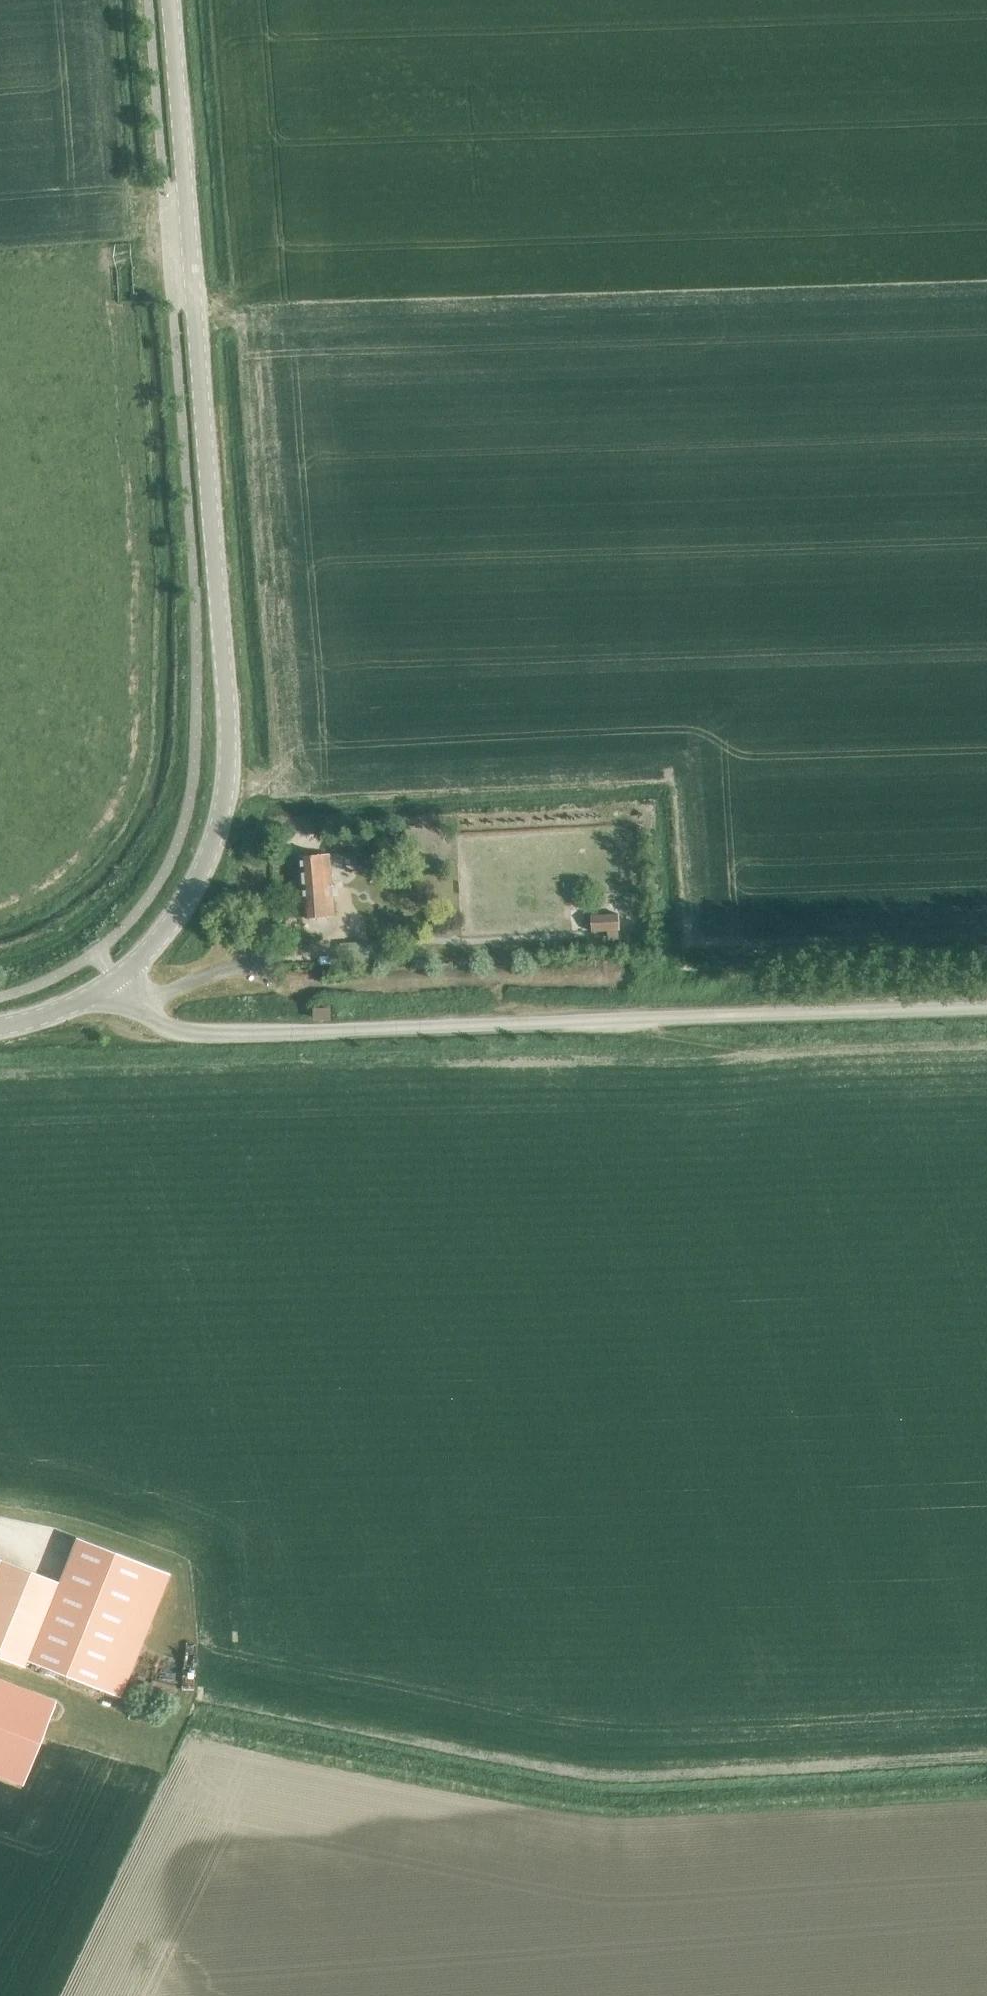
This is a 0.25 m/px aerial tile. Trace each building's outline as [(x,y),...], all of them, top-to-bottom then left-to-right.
[(328,854),(301,856),(306,918),(333,916),(328,854)] [(590,917),(591,934),(619,932),(619,916),(590,917)] [(315,1019),(330,1018),(330,1009),(315,1009),(315,1019)] [(167,1572),(73,1536),(55,1582),(0,1560),(0,1659),(21,1667),(24,1659),(118,1696),(167,1572)] [(51,1699),(0,1679),(0,1776),(18,1783),(51,1699)]
